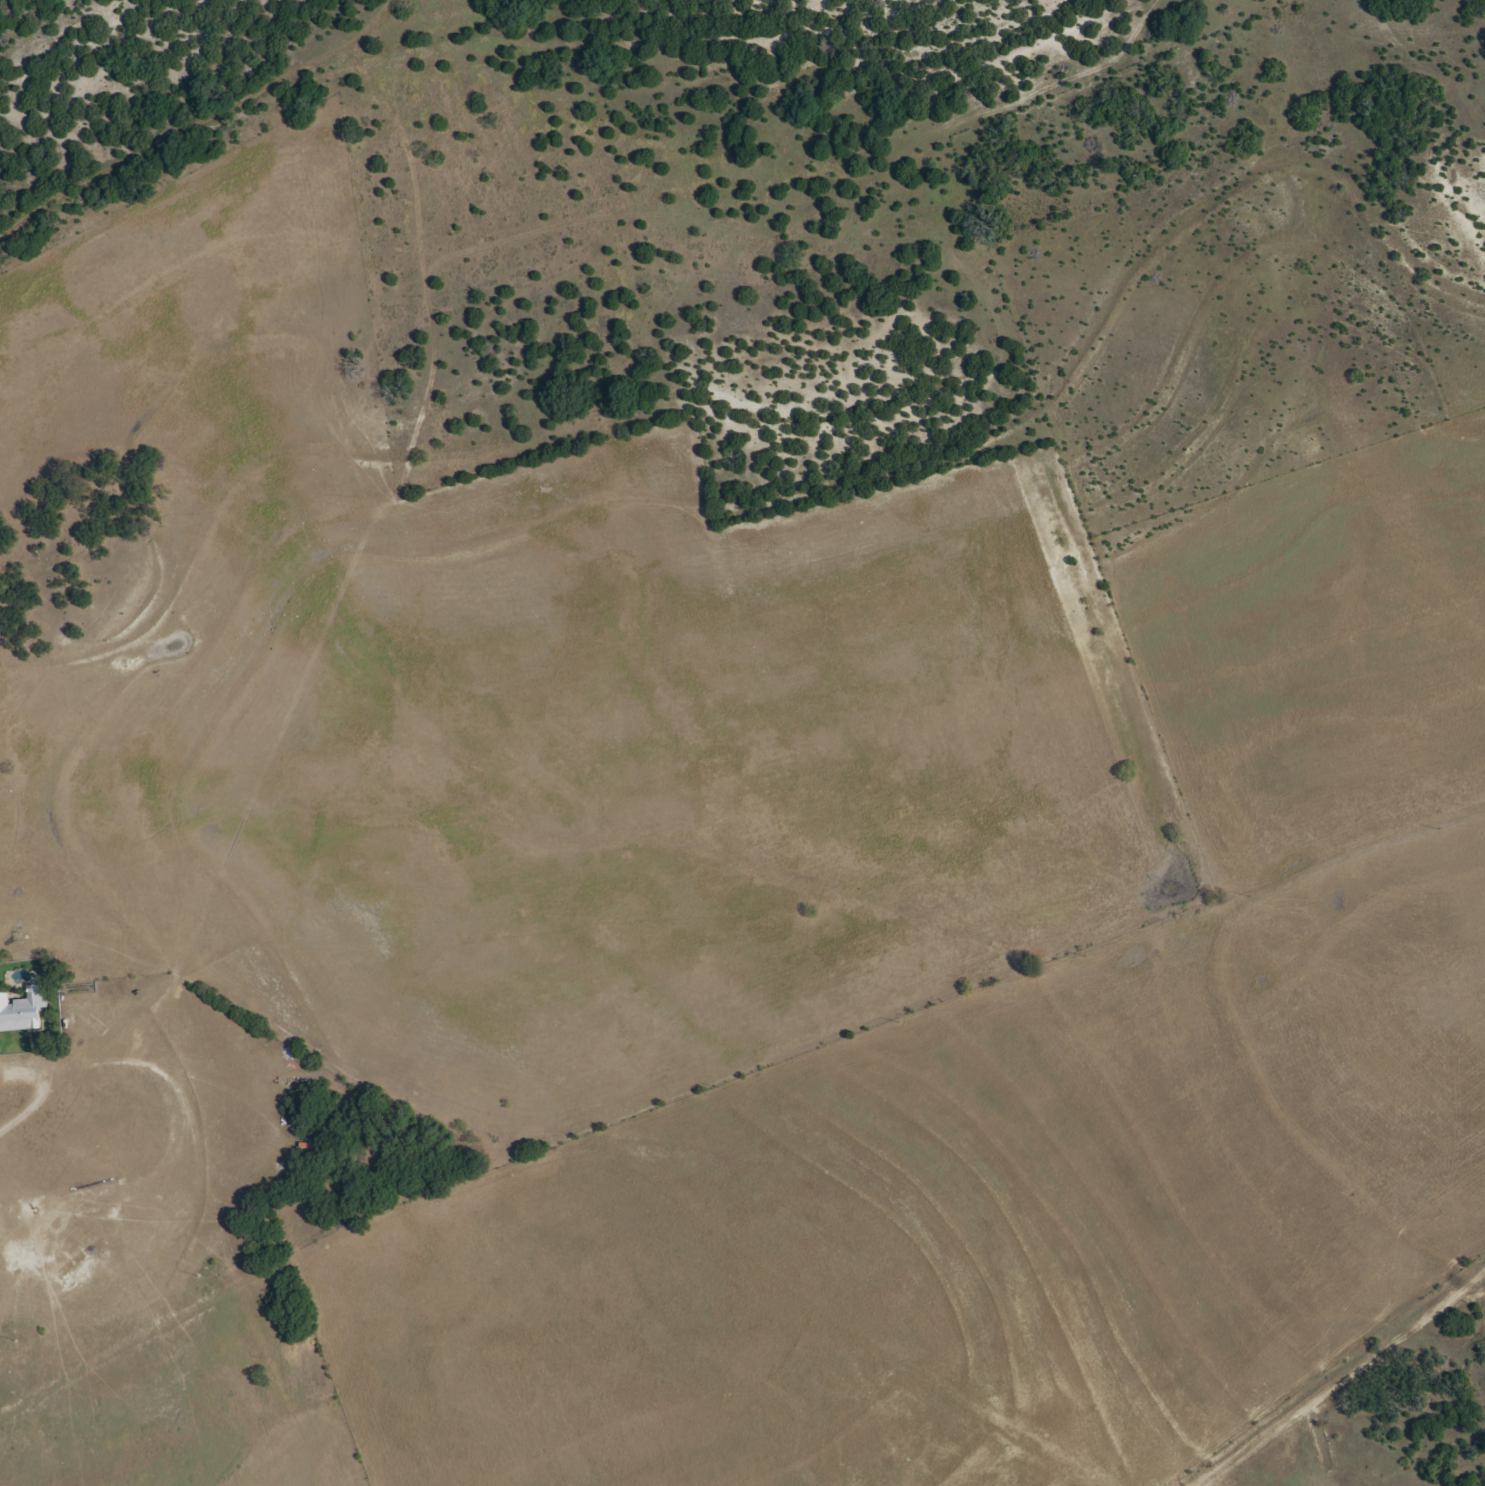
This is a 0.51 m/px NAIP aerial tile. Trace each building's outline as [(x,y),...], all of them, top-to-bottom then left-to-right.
[(42,1028),(40,1002),(0,1004),(0,1025),(25,1024),(25,1029),(42,1028)]
